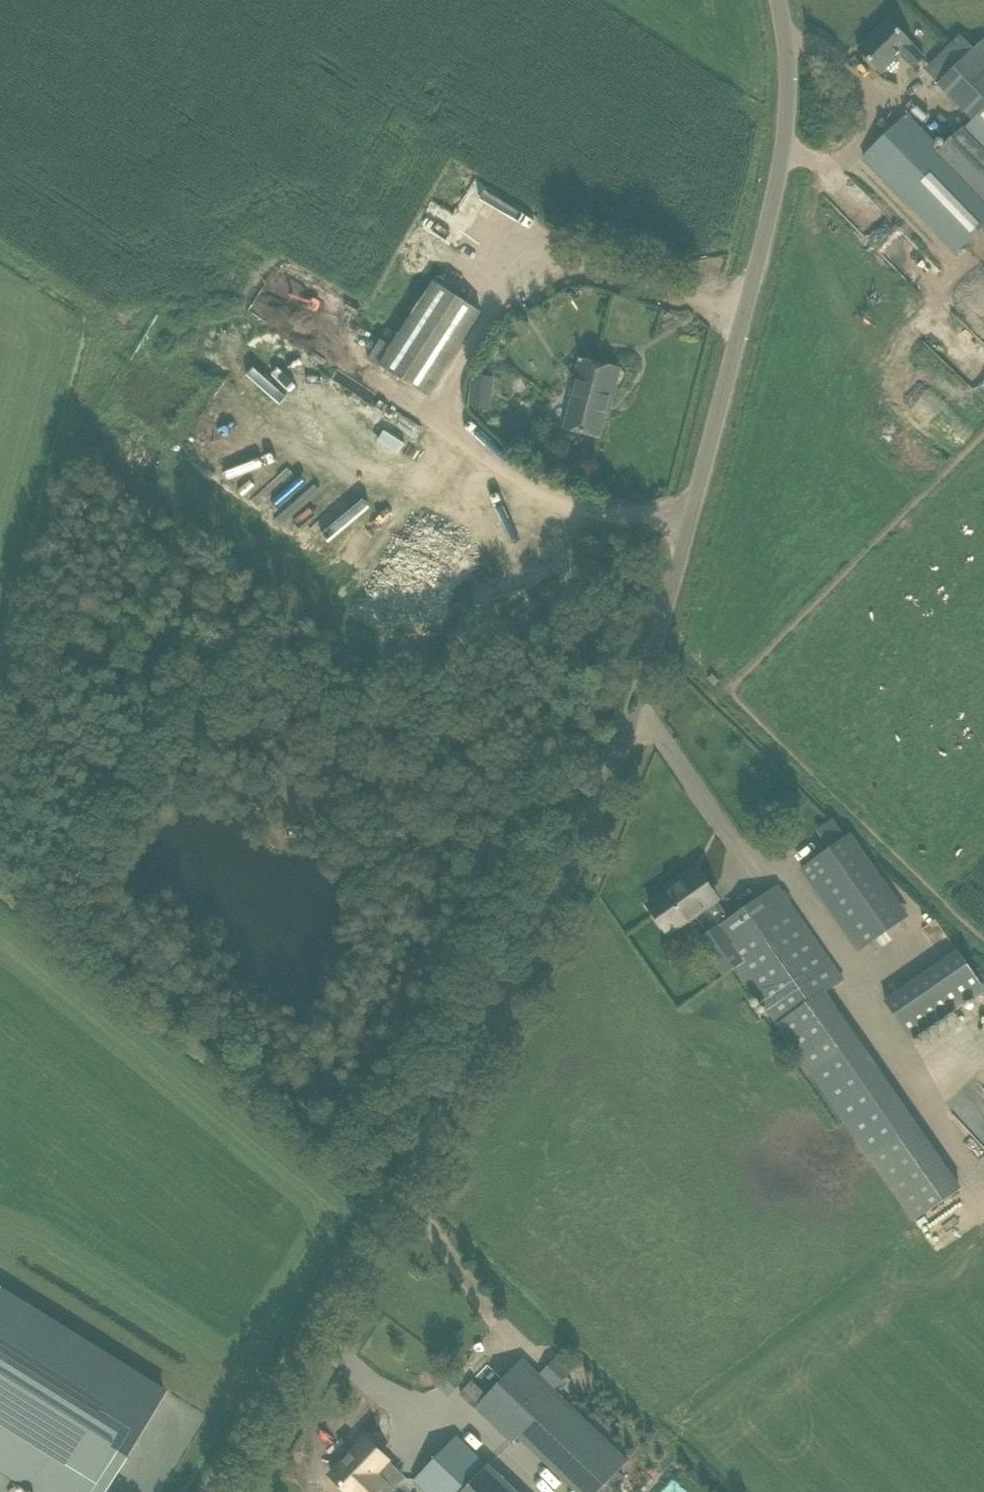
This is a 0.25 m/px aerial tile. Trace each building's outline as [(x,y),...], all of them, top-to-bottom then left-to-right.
[(859,50),(881,72),(898,55),(913,71),(925,59),(912,46),(913,45),(889,20),(859,50)] [(863,157),(877,171),(955,253),(983,225),(983,39),(974,49),(968,43),(960,35),(954,41),(936,58),(950,72),(938,83),(937,84),(973,121),(962,132),(942,150),(926,133),(912,118),(908,113),(863,157)] [(218,215),(400,336),(380,366),(428,397),(481,312),(434,281),(440,274),(423,263),(324,197),(340,174),(438,239),(455,250),(494,189),(477,178),(380,113),(312,69),(271,134),(329,171),(316,191),(258,154),(218,215)] [(610,406),(620,369),(579,358),(573,379),(576,380),(563,429),(599,438),(607,406),(610,406)] [(471,406),(495,407),(496,376),(472,375),(471,406)] [(219,380),(186,431),(218,452),(207,468),(349,560),(393,492),(219,380)] [(801,870),(858,952),(910,915),(852,833),(801,870)] [(702,909),(716,929),(699,940),(724,977),(735,968),(776,1027),(778,1026),(826,992),(841,982),(775,888),(728,921),(714,901),(717,899),(695,867),(675,882),(678,886),(650,906),(668,932),(702,909)] [(958,955),(885,1004),(909,1039),(982,990),(958,955)] [(917,1122),(826,992),(778,1026),(914,1222),(963,1188),(917,1122)] [(36,1491),(102,1491),(164,1392),(0,1289),(0,1469),(36,1491)] [(473,1381),(461,1393),(476,1408),(490,1422),(510,1441),(518,1433),(523,1428),(557,1393),(538,1374),(537,1373),(522,1359),(488,1395),(473,1381)] [(518,1433),(579,1491),(600,1491),(619,1473),(628,1464),(557,1393),(523,1428),(518,1433)] [(388,1461),(366,1439),(332,1475),(350,1491),(378,1491),(379,1491),(369,1480),(388,1461)] [(416,1479),(430,1491),(461,1491),(484,1470),(468,1454),(449,1473),(435,1459),(416,1479)]
